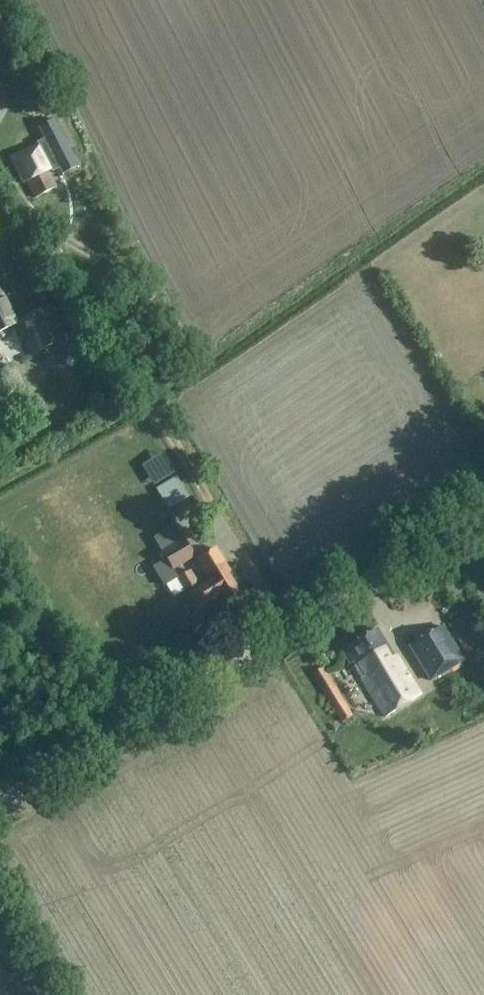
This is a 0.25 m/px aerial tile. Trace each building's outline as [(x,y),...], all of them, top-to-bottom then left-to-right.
[(43,140),(8,157),(21,184),(25,183),(34,199),(56,187),(48,172),(58,168),(62,176),(77,168),(53,121),(38,129),(43,140)] [(67,268),(63,260),(53,266),(57,274),(67,268)] [(24,280),(37,302),(45,297),(31,276),(24,280)] [(16,325),(31,355),(54,344),(46,331),(45,329),(51,325),(43,311),(35,315),(31,308),(29,309),(27,305),(13,312),(0,287),(0,333),(16,325)] [(167,510),(180,505),(170,480),(157,486),(167,510)] [(149,537),(157,548),(179,534),(171,523),(149,537)] [(165,561),(153,568),(164,587),(177,579),(178,578),(174,573),(196,559),(183,538),(160,553),(165,561)] [(199,611),(220,598),(228,611),(244,602),(229,577),(231,576),(216,552),(196,563),(209,584),(190,595),(199,611)] [(198,586),(190,571),(178,578),(177,579),(185,594),(198,586)] [(466,622),(451,631),(464,652),(479,643),(466,622)] [(466,662),(444,627),(409,650),(431,684),(466,662)] [(377,631),(342,653),(352,670),(354,669),(384,719),(420,697),(396,658),(394,659),(377,631)] [(323,670),(312,678),(342,724),(352,717),(323,670)]
